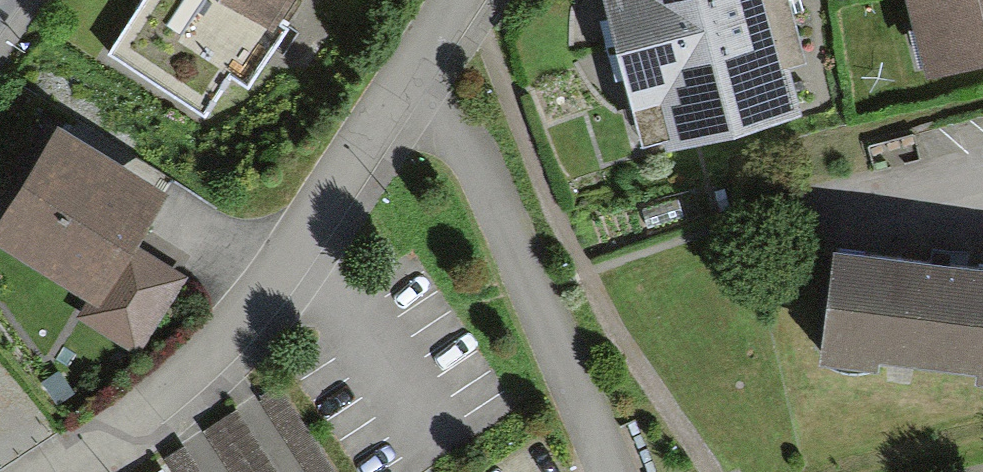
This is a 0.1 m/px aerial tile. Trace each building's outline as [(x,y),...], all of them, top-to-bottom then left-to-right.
[(99,61),(195,116),(261,0),(134,0),(99,61)] [(308,15),(316,0),(282,0),(308,15)] [(657,126),(795,91),(771,0),(624,0),(657,126)] [(927,48),(982,33),(982,0),(914,0),(927,48)] [(0,220),(0,263),(81,309),(67,334),(126,368),(173,287),(118,255),(144,211),(40,151),(0,220)] [(834,231),(822,326),(982,347),(982,250),(834,231)] [(258,393),(309,471),(338,471),(279,380),(258,393)] [(205,428),(233,471),(280,471),(237,407),(205,428)] [(164,455),(175,471),(204,471),(185,441),(164,455)]
